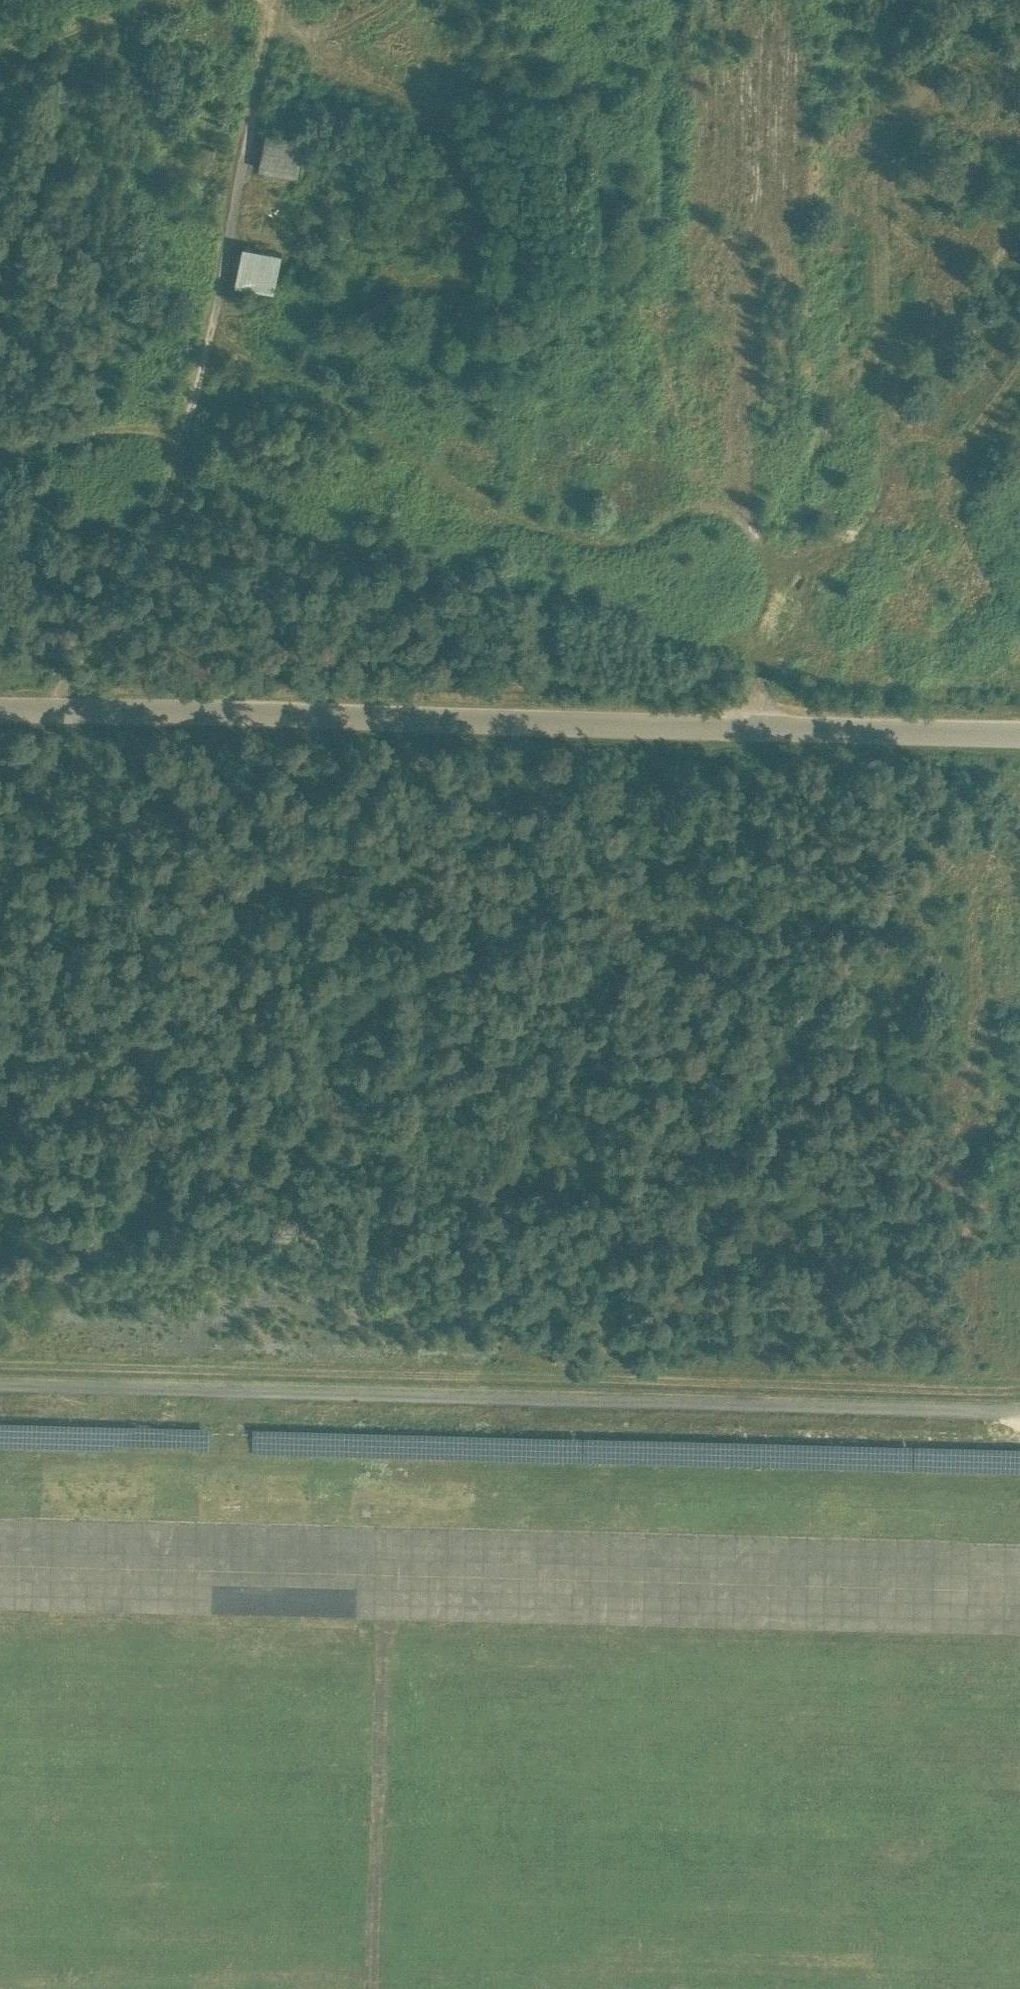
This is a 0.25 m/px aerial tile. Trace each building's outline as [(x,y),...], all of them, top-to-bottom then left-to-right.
[(305,136),(267,129),(259,168),(297,176),(305,136)] [(216,146),(202,143),(198,158),(213,161),(216,146)] [(282,252),(243,245),(235,285),(275,292),(282,252)]
